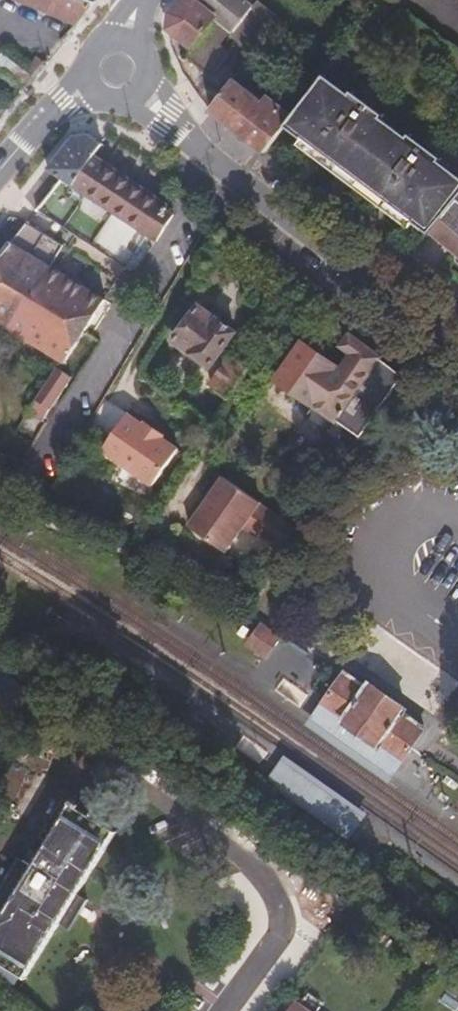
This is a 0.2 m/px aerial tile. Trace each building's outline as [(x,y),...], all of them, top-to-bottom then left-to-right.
[(79,24),(96,2),(91,0),(22,0),(79,24)] [(173,17),(171,33),(193,50),(216,21),(233,34),(235,36),(255,10),(243,0),(186,0),(173,17)] [(366,13),(376,0),(351,0),(350,1),(366,13)] [(274,26),(255,10),(235,36),(255,51),(274,26)] [(216,21),(193,50),(185,59),(212,81),(230,59),(220,50),(233,34),(216,21)] [(370,89),(376,79),(370,75),(364,83),(370,89)] [(315,94),(295,120),(289,129),(344,170),(354,157),(367,167),(358,181),(434,237),(457,208),(457,179),(439,164),(440,160),(412,140),(409,142),(382,122),(382,116),(356,97),(354,99),(327,79),(315,94)] [(247,94),(235,84),(210,114),(267,157),(289,129),(295,120),(271,101),(265,106),(261,104),(263,102),(249,92),(247,94)] [(162,209),(164,206),(137,187),(135,176),(131,172),(119,176),(97,159),(104,149),(92,139),(74,143),(46,175),(59,184),(37,214),(122,270),(143,237),(153,243),(170,217),(162,212),(164,210),(162,209)] [(434,237),(457,257),(457,208),(434,237)] [(58,265),(66,250),(30,224),(19,242),(58,265)] [(58,265),(19,242),(0,264),(0,282),(29,300),(34,304),(54,272),(58,265)] [(54,272),(34,304),(39,307),(57,274),(54,272)] [(39,307),(88,337),(109,304),(57,274),(39,307)] [(0,282),(0,328),(10,334),(29,300),(0,282)] [(67,368),(88,337),(39,307),(34,304),(29,300),(10,334),(67,368)] [(239,338),(200,311),(177,347),(214,372),(239,338)] [(365,438),(409,375),(353,336),(345,347),(357,355),(345,373),(306,346),(291,369),(285,365),(280,372),(286,376),(283,381),(365,438)] [(243,387),(252,375),(234,363),(214,390),(232,402),(243,387)] [(35,418),(51,430),(79,385),(63,375),(35,418)] [(156,490),(181,452),(166,442),(169,437),(151,426),(148,429),(131,418),(106,454),(156,490)] [(72,455),(62,450),(51,471),(60,477),(72,455)] [(6,492),(12,479),(2,473),(0,477),(0,489),(6,492)] [(262,506),(224,482),(191,532),(229,557),(245,532),(260,541),(263,537),(284,551),(299,531),(278,517),(262,506)] [(51,503),(48,509),(58,516),(62,509),(51,503)] [(269,657),(282,639),(261,624),(249,642),(269,657)] [(6,710),(13,718),(33,701),(6,671),(0,676),(0,716),(6,710)] [(381,746),(402,761),(408,752),(414,744),(426,727),(405,713),(408,709),(400,703),(391,698),(373,685),(370,689),(347,673),(341,681),(328,699),(324,706),(365,735),(373,741),(381,746)] [(365,735),(324,706),(309,727),(386,782),(402,761),(381,746),(373,741),(365,735)] [(288,759),(280,770),(358,825),(366,814),(288,759)] [(25,988),(116,839),(80,816),(82,812),(72,807),(32,873),(24,867),(0,905),(0,916),(4,918),(0,925),(0,972),(25,988)]
